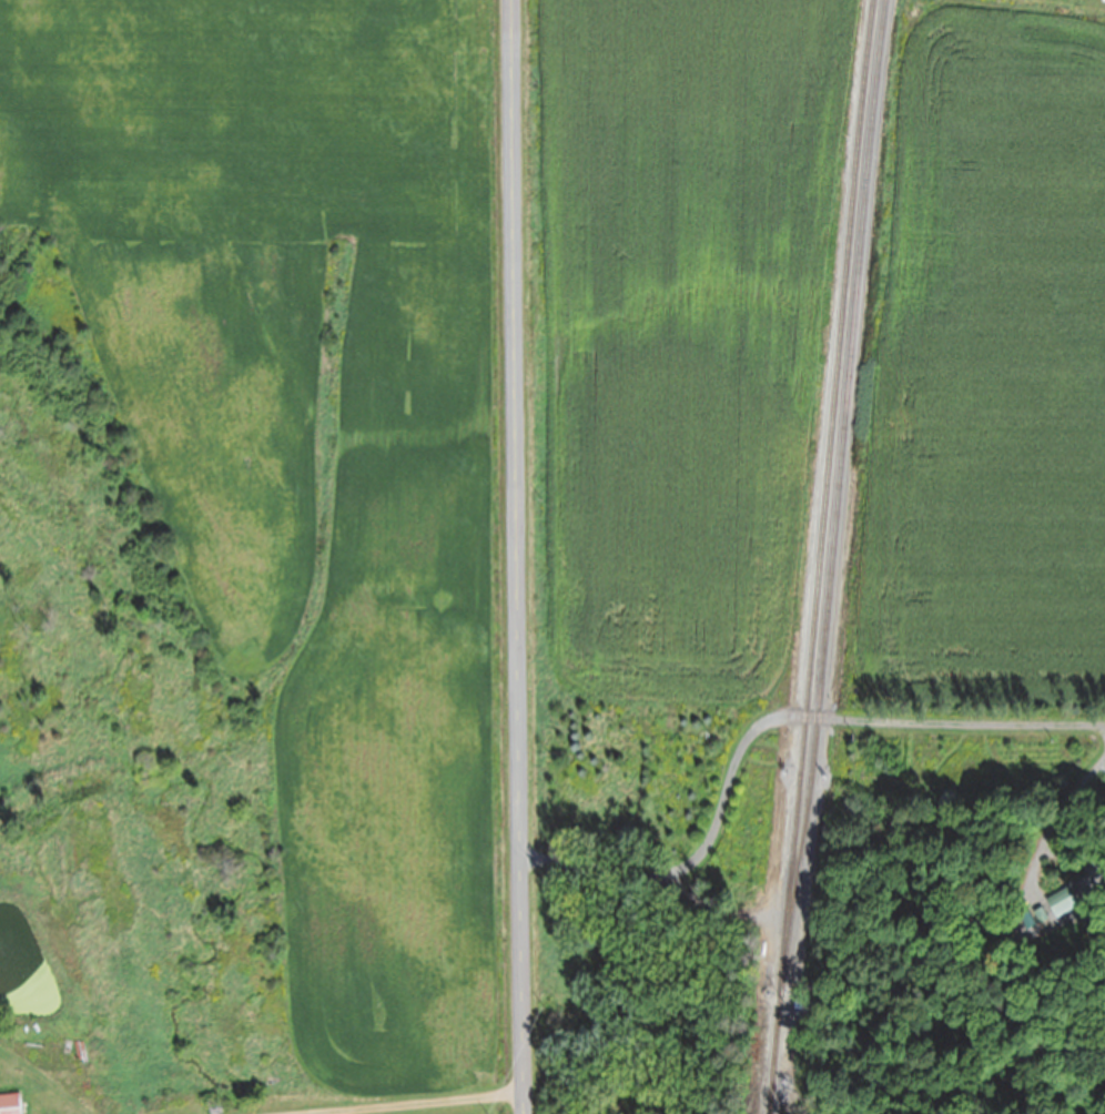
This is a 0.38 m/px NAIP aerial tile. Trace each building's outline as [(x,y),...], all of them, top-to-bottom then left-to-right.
[(1088,891),(1059,904),(1066,919),(1095,906),(1088,891)] [(18,1095),(0,1095),(0,1113),(18,1113),(18,1095)]
